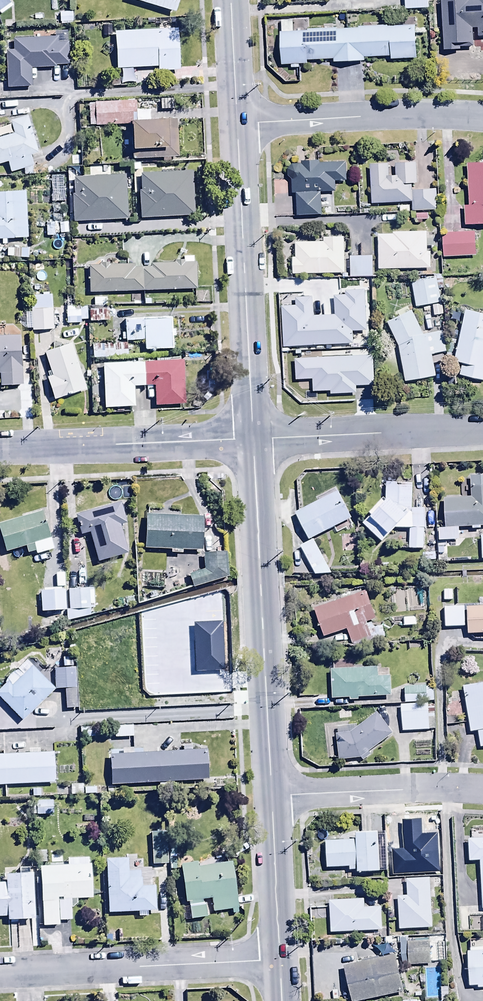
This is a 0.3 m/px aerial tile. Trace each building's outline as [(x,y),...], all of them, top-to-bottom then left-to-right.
[(13,3),(10,0),(0,0),(0,12),(13,3)] [(175,14),(180,0),(130,0),(175,14)] [(407,11),(430,10),(429,0),(406,0),(407,11)] [(444,52),(461,52),(461,49),(473,48),(473,31),(478,31),(478,38),(482,38),(482,0),(480,0),(466,0),(461,1),(461,0),(443,0),(444,52)] [(73,14),(60,15),(60,26),(73,25),(73,14)] [(416,27),(295,33),(295,22),(281,23),(283,67),(292,67),(292,69),(300,69),(300,65),(309,65),(309,62),(334,61),(335,65),(365,64),(365,59),(392,58),(392,62),(418,60),(416,27)] [(178,30),(115,33),(117,71),(158,69),(158,73),(180,72),(178,30)] [(13,52),(6,52),(8,89),(32,88),(31,70),(56,69),(56,66),(69,66),(68,44),(58,44),(58,40),(13,41),(13,52)] [(90,127),(132,126),(133,161),(163,160),(163,162),(170,162),(170,159),(178,159),(178,123),(150,124),(150,112),(137,112),(137,103),(94,104),(95,106),(89,106),(90,127)] [(28,117),(9,123),(13,137),(0,140),(0,166),(8,164),(11,175),(23,171),(25,178),(33,175),(32,170),(34,169),(31,157),(39,155),(28,117)] [(302,163),(302,166),(297,165),(293,166),(290,171),(289,177),(293,181),(293,196),(297,195),(297,216),(321,216),(321,194),(336,194),(336,183),(347,183),(347,165),(321,165),(321,162),(302,163)] [(390,165),(371,166),(372,205),(412,204),(412,212),(438,211),(437,191),(413,192),(413,186),(418,185),(418,165),(397,166),(397,177),(391,177),(390,165)] [(482,226),(482,165),(468,166),(469,207),(465,208),(466,227),(482,226)] [(140,192),(141,220),(195,217),(193,174),(141,176),(142,192),(140,192)] [(63,177),(51,178),(52,204),(64,204),(63,177)] [(72,196),(74,223),(128,221),(127,178),(74,180),(75,196),(72,196)] [(2,241),(2,246),(7,246),(7,241),(27,240),(25,193),(0,194),(0,241),(2,241)] [(399,216),(384,216),(384,225),(399,225),(399,216)] [(379,237),(379,271),(432,270),(432,252),(428,253),(428,233),(393,233),(393,237),(379,237)] [(444,235),(444,259),(477,258),(476,234),(444,235)] [(293,259),(293,276),(345,275),(345,239),(324,239),(324,244),(296,244),(296,259),(293,259)] [(143,270),(143,293),(197,291),(196,264),(194,264),(193,257),(183,258),(183,262),(176,262),(176,264),(151,265),(151,269),(143,270)] [(350,258),(350,278),(374,278),(374,258),(350,258)] [(143,293),(143,270),(135,270),(135,265),(89,267),(90,296),(143,293)] [(441,304),(438,285),(444,284),(443,275),(434,277),(435,281),(412,285),(416,308),(441,304)] [(357,303),(356,282),(336,282),(337,304),(357,303)] [(66,295),(67,315),(57,314),(58,313),(54,313),(54,317),(58,316),(58,324),(67,323),(67,325),(81,325),(81,321),(88,321),(87,308),(80,309),(80,312),(75,312),(75,295),(66,295)] [(52,297),(33,297),(34,311),(31,311),(31,314),(26,314),(26,330),(33,330),(33,332),(53,332),(52,297)] [(108,310),(90,311),(90,323),(109,322),(108,310)] [(389,325),(400,348),(406,383),(437,378),(433,355),(446,353),(443,333),(425,336),(413,312),(389,325)] [(466,312),(455,363),(462,364),(460,377),(482,381),(482,315),(466,312)] [(368,313),(356,313),(356,327),(368,327),(368,313)] [(301,362),(335,362),(336,355),(332,355),(332,344),(336,344),(336,337),(334,337),(334,314),(318,314),(318,334),(299,334),(299,343),(295,343),(295,353),(301,353),(301,362)] [(171,319),(126,322),(127,342),(145,341),(145,352),(174,351),(173,338),(175,338),(175,331),(172,331),(171,319)] [(27,363),(23,363),(21,338),(0,339),(0,376),(1,376),(1,387),(23,386),(23,383),(28,383),(27,363)] [(358,361),(359,341),(341,341),(341,360),(358,361)] [(74,346),(45,354),(53,378),(48,379),(55,401),(88,391),(74,346)] [(127,346),(93,347),(93,359),(127,358),(127,346)] [(145,400),(156,399),(156,407),(187,405),(185,362),(145,364),(146,388),(145,388),(145,400)] [(146,388),(145,364),(104,366),(105,410),(137,408),(136,388),(144,388),(145,388),(146,388)] [(445,497),(446,530),(439,530),(440,543),(460,542),(460,530),(472,529),(472,530),(481,530),(481,527),(482,527),(482,479),(471,480),(472,498),(461,499),(461,496),(445,497)] [(385,501),(363,525),(384,544),(398,529),(411,529),(411,550),(424,550),(424,530),(425,530),(425,511),(414,511),(414,484),(387,484),(387,501),(385,501)] [(339,493),(296,514),(310,541),(334,529),(337,534),(353,527),(350,521),(352,520),(339,493)] [(120,505),(76,516),(80,537),(91,534),(98,564),(128,556),(121,528),(125,527),(120,505)] [(0,527),(0,533),(5,555),(27,550),(29,555),(36,553),(37,556),(54,552),(45,514),(0,527)] [(203,519),(147,518),(147,551),(172,551),(172,555),(182,555),(182,552),(203,552),(203,519)] [(301,548),(316,576),(331,575),(314,541),(301,548)] [(423,554),(424,563),(437,562),(436,553),(423,554)] [(226,556),(206,556),(206,572),(189,577),(193,590),(226,579),(226,556)] [(94,590),(69,591),(70,612),(67,612),(67,620),(93,619),(93,610),(95,610),(94,590)] [(65,592),(36,593),(36,609),(42,609),(42,614),(66,613),(65,592)] [(367,594),(315,610),(324,639),(348,631),(352,646),(370,641),(365,625),(376,622),(367,594)] [(465,609),(446,609),(446,629),(465,628),(465,609)] [(468,609),(469,636),(482,636),(482,609),(468,609)] [(161,638),(142,645),(158,689),(202,673),(190,639),(165,648),(161,638)] [(0,691),(0,700),(22,723),(55,692),(32,668),(21,677),(17,672),(5,683),(7,685),(0,691)] [(379,679),(379,669),(333,671),(334,700),(351,700),(351,701),(360,701),(359,699),(392,697),(391,678),(379,679)] [(75,670),(55,670),(55,690),(66,690),(67,711),(76,711),(75,670)] [(464,688),(471,734),(478,732),(481,749),(482,749),(482,685),(464,688)] [(434,687),(405,688),(406,704),(435,703),(434,687)] [(428,705),(402,707),(403,733),(429,732),(428,705)] [(339,735),(337,735),(339,762),(363,760),(394,736),(378,715),(357,731),(356,728),(349,728),(349,726),(341,726),(341,729),(339,729),(339,735)] [(95,728),(80,729),(80,739),(96,739),(95,728)] [(133,728),(115,728),(115,740),(134,739),(133,728)] [(56,784),(54,755),(40,756),(40,751),(28,751),(28,756),(0,757),(0,787),(56,784)] [(205,751),(110,756),(111,786),(159,784),(159,792),(167,792),(167,783),(207,781),(205,751)] [(54,803),(37,803),(37,816),(53,816),(54,803)] [(392,830),(393,833),(383,834),(384,871),(394,870),(394,873),(422,872),(422,849),(424,849),(424,842),(422,842),(421,829),(392,830)] [(327,843),(328,869),(352,868),(352,872),(359,872),(359,874),(381,873),(380,833),(358,834),(358,841),(327,843)] [(167,834),(152,835),(154,866),(169,865),(167,834)] [(470,840),(470,863),(482,863),(482,910),(482,840),(470,840)] [(68,867),(41,869),(43,929),(61,928),(61,923),(72,923),(71,901),(93,900),(92,867),(90,867),(89,859),(68,860),(68,867)] [(106,862),(109,915),(156,912),(155,888),(144,888),(143,872),(129,873),(129,861),(106,862)] [(197,864),(180,866),(186,904),(190,903),(192,920),(209,918),(206,901),(212,901),(214,914),(233,911),(234,915),(240,914),(233,864),(197,869),(197,864)] [(8,918),(8,923),(35,922),(34,875),(7,876),(8,885),(0,885),(0,919),(8,918)] [(408,898),(399,898),(400,931),(433,930),(431,880),(408,881),(408,898)] [(378,909),(377,901),(330,903),(331,934),(383,932),(382,909),(378,909)] [(430,942),(408,944),(410,966),(431,964),(430,942)] [(471,950),(471,953),(469,953),(471,988),(479,987),(479,990),(482,990),(482,949),(471,950)] [(345,967),(352,1000),(372,1000),(403,995),(395,957),(345,967)]
